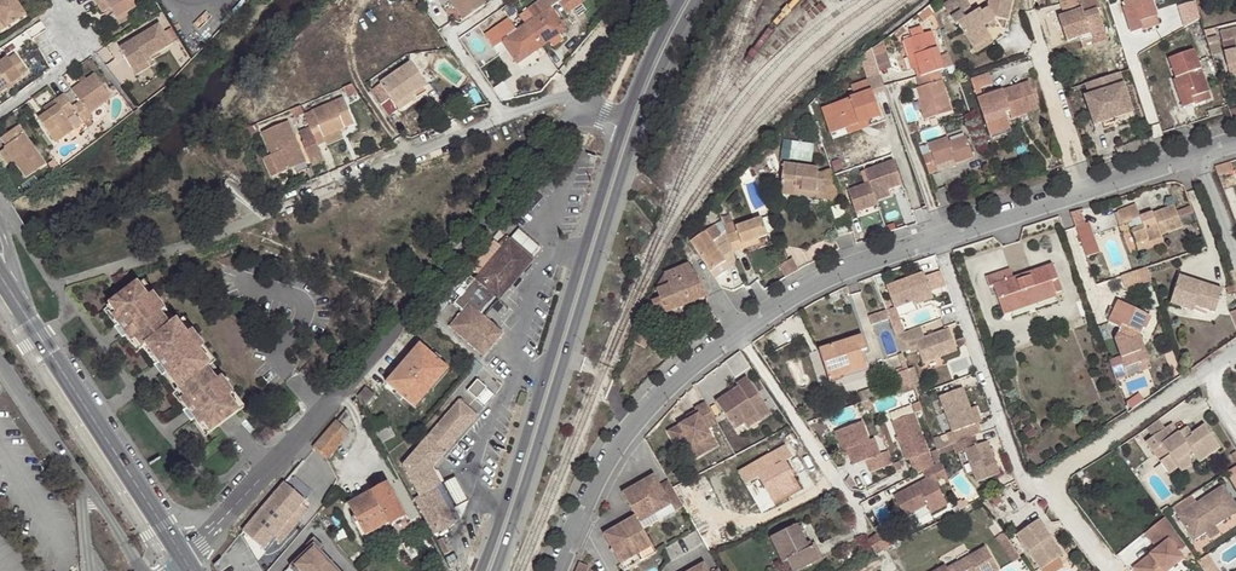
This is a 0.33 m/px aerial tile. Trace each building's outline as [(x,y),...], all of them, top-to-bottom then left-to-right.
[(19,19),(6,0),(0,0),(0,31),(19,19)] [(87,2),(96,16),(103,12),(108,21),(109,23),(119,17),(129,11),(123,0),(91,0),(87,2)] [(463,21),(485,6),(481,0),(454,0),(450,3),(463,21)] [(541,47),(550,42),(557,36),(565,31),(550,9),(559,3),(567,14),(582,3),(580,0),(542,0),(536,4),(542,13),(526,24),(541,47)] [(966,8),(970,6),(966,0),(954,0),(944,7),(955,25),(957,23),(973,46),(990,35),(984,25),(993,18),(994,15),(1008,17),(1012,0),(989,0),(988,7),(983,10),(981,7),(970,15),(966,18),(961,11),(966,8)] [(1062,3),(1065,13),(1058,15),(1062,26),(1067,40),(1079,36),(1091,32),(1092,36),(1105,33),(1097,7),(1083,12),(1079,0),(1071,0),(1062,3)] [(1079,0),(1083,12),(1097,7),(1099,6),(1097,0),(1080,0),(1079,0)] [(1125,6),(1122,8),(1130,33),(1141,30),(1142,31),(1159,25),(1151,0),(1123,0),(1125,6)] [(1183,24),(1202,19),(1198,0),(1192,0),(1179,3),(1183,24)] [(935,10),(932,1),(919,11),(925,17),(935,10)] [(970,15),(966,8),(961,11),(966,18),(970,15)] [(103,12),(96,16),(101,25),(108,21),(103,12)] [(1062,26),(1058,15),(1053,17),(1057,28),(1062,26)] [(123,22),(119,17),(109,23),(113,29),(123,22)] [(518,63),(541,47),(526,24),(516,31),(508,19),(486,35),(494,48),(503,42),(518,63)] [(1218,30),(1220,41),(1231,39),(1233,48),(1222,51),(1225,65),(1235,62),(1235,26),(1218,30)] [(127,74),(145,63),(144,60),(163,46),(152,28),(112,52),(127,74)] [(914,55),(920,75),(939,69),(943,68),(932,30),(904,39),(909,56),(914,55)] [(1091,32),(1079,36),(1083,46),(1107,38),(1105,33),(1092,36),(1091,32)] [(990,35),(973,46),(977,52),(994,40),(990,35)] [(557,36),(550,42),(554,48),(561,43),(557,36)] [(1183,107),(1194,103),(1192,97),(1208,91),(1194,50),(1169,58),(1180,87),(1177,89),(1183,107)] [(951,51),(940,53),(943,67),(954,64),(951,51)] [(19,75),(8,59),(0,64),(0,63),(0,90),(13,82),(12,79),(19,75)] [(148,68),(145,63),(127,74),(130,79),(148,68)] [(381,84),(397,106),(412,95),(427,86),(411,63),(381,84)] [(917,76),(921,86),(924,97),(922,98),(918,99),(925,119),(952,110),(939,69),(920,75),(917,76)] [(1006,95),(1005,89),(986,96),(982,88),(993,84),(989,72),(971,78),(991,135),(1011,128),(1006,113),(1010,112),(1012,118),(1029,112),(1025,100),(1035,97),(1030,80),(1018,84),(1020,89),(1006,95)] [(1123,83),(1119,72),(1085,84),(1089,95),(1123,83)] [(74,87),(82,81),(77,73),(69,79),(74,87)] [(887,87),(883,76),(852,88),(856,99),(831,108),(836,121),(828,124),(832,135),(846,130),(868,122),(870,128),(884,123),(875,96),(888,91),(887,87)] [(65,110),(77,127),(85,121),(82,116),(103,101),(87,78),(82,81),(74,87),(65,94),(72,105),(65,110)] [(1133,112),(1123,83),(1089,95),(1084,96),(1092,118),(1112,111),(1115,118),(1133,112)] [(1018,84),(1005,89),(1006,95),(1020,89),(1018,84)] [(1192,97),(1194,103),(1210,97),(1208,91),(1192,97)] [(412,95),(397,106),(399,111),(415,100),(412,95)] [(65,110),(56,98),(40,109),(43,114),(40,116),(32,122),(48,146),(67,133),(56,117),(65,110)] [(317,122),(308,126),(314,139),(318,148),(327,143),(325,137),(354,125),(343,99),(312,112),(317,122)] [(831,108),(823,110),(828,124),(836,121),(831,108)] [(1094,125),(1115,118),(1112,111),(1092,118),(1094,125)] [(849,136),(870,128),(868,122),(846,130),(849,136)] [(287,124),(262,135),(271,155),(263,159),(273,180),(281,176),(306,165),(287,124)] [(8,164),(19,181),(38,167),(12,128),(0,136),(0,153),(8,164)] [(933,153),(924,156),(931,175),(940,172),(938,165),(958,159),(960,164),(976,159),(968,136),(951,142),(950,137),(930,144),(933,153)] [(318,148),(314,139),(301,144),(313,169),(325,163),(318,148)] [(782,140),(782,158),(814,159),(814,141),(782,140)] [(938,165),(940,172),(960,166),(960,164),(958,159),(938,165)] [(903,185),(894,162),(865,172),(870,184),(874,195),(888,190),(903,185)] [(797,189),(805,190),(827,194),(830,202),(830,203),(842,199),(840,195),(832,171),(821,175),(819,174),(820,170),(797,167),(786,165),(781,195),(795,197),(797,189)] [(759,179),(762,187),(771,184),(767,175),(759,179)] [(874,195),(870,184),(849,191),(856,212),(877,205),(876,201),(874,195)] [(800,198),(808,199),(830,202),(827,194),(805,190),(797,189),(795,197),(800,198)] [(888,190),(874,195),(876,201),(890,196),(888,190)] [(1118,211),(1122,225),(1128,223),(1132,222),(1135,229),(1131,230),(1135,243),(1146,239),(1147,241),(1161,236),(1160,234),(1181,226),(1174,206),(1153,213),(1152,211),(1141,216),(1136,204),(1118,211)] [(1115,209),(1100,213),(1103,227),(1119,224),(1115,209)] [(1070,213),(1085,254),(1098,250),(1088,222),(1085,224),(1080,210),(1070,213)] [(733,221),(723,224),(727,234),(731,247),(741,243),(739,239),(764,231),(760,216),(735,225),(733,221)] [(714,226),(691,242),(707,266),(721,257),(712,243),(722,237),(714,226)] [(1184,232),(1181,226),(1160,234),(1161,236),(1147,241),(1146,239),(1135,243),(1138,250),(1184,232)] [(731,247),(727,234),(722,237),(733,255),(734,255),(731,247)] [(721,257),(707,266),(710,271),(733,255),(722,237),(712,243),(721,257)] [(464,312),(451,329),(486,357),(504,333),(481,315),(495,297),(499,300),(531,259),(506,239),(454,305),(464,312)] [(689,265),(665,275),(655,289),(660,298),(651,302),(658,317),(707,296),(689,265)] [(994,285),(999,299),(1005,297),(1010,313),(1029,307),(1028,304),(1056,295),(1056,293),(1061,291),(1052,265),(1013,278),(1009,269),(986,277),(990,286),(994,285)] [(1126,288),(1152,278),(1147,265),(1121,275),(1126,288)] [(922,270),(884,285),(893,307),(911,300),(930,292),(929,290),(945,284),(939,269),(924,275),(922,270)] [(1214,312),(1219,296),(1217,287),(1179,276),(1171,298),(1195,306),(1214,312)] [(147,277),(107,308),(124,330),(139,350),(145,346),(179,319),(147,277)] [(930,292),(911,300),(912,303),(931,296),(930,292)] [(1005,297),(999,299),(1004,315),(1010,313),(1005,297)] [(1193,311),(1195,306),(1171,298),(1169,304),(1193,311)] [(1137,339),(1141,338),(1139,334),(1142,328),(1145,329),(1150,317),(1118,302),(1107,323),(1120,329),(1114,340),(1123,367),(1136,363),(1133,354),(1141,350),(1137,339)] [(711,327),(702,311),(693,317),(702,332),(711,327)] [(218,359),(186,314),(179,319),(145,346),(164,371),(177,389),(214,362),(218,359)] [(920,325),(894,335),(900,352),(908,350),(910,352),(917,349),(922,362),(955,349),(947,328),(924,337),(920,325)] [(634,342),(643,347),(651,333),(641,328),(634,342)] [(829,381),(844,376),(842,371),(864,364),(859,351),(867,349),(862,335),(819,349),(829,381)] [(1142,340),(1141,338),(1137,339),(1141,350),(1133,354),(1136,363),(1148,358),(1142,340)] [(386,384),(412,406),(446,366),(420,343),(386,384)] [(190,416),(205,435),(226,419),(246,405),(214,362),(177,389),(172,393),(190,416)] [(842,371),(844,376),(865,369),(864,364),(842,371)] [(446,366),(412,406),(416,409),(450,370),(446,366)] [(915,367),(899,371),(903,384),(919,380),(915,367)] [(760,420),(771,413),(747,378),(737,385),(738,387),(730,393),(732,396),(728,398),(726,396),(716,403),(735,430),(744,424),(757,415),(760,420)] [(466,396),(471,401),(481,389),(476,384),(466,396)] [(945,432),(949,442),(951,441),(978,431),(974,420),(968,405),(960,385),(937,394),(950,429),(945,432)] [(364,408),(376,395),(367,388),(359,398),(364,408)] [(416,499),(436,534),(457,523),(438,487),(442,485),(434,469),(479,416),(461,400),(405,465),(422,496),(416,499)] [(708,429),(718,424),(707,403),(696,409),(697,411),(699,415),(689,420),(669,431),(675,443),(686,437),(692,447),(698,444),(703,454),(717,446),(708,429)] [(973,404),(968,405),(974,420),(979,418),(973,404)] [(920,468),(931,462),(912,410),(890,419),(905,457),(907,456),(913,472),(920,468)] [(689,420),(699,415),(697,411),(687,417),(689,420)] [(757,415),(744,424),(747,429),(760,420),(757,415)] [(385,416),(373,423),(383,443),(396,436),(385,416)] [(869,469),(891,461),(887,449),(878,452),(873,436),(868,438),(861,419),(834,429),(841,448),(846,446),(848,452),(852,462),(864,458),(869,469)] [(336,422),(322,439),(334,449),(335,450),(349,433),(336,422)] [(1171,424),(1167,427),(1174,437),(1178,434),(1171,424)] [(268,427),(261,436),(269,443),(277,434),(268,427)] [(1208,458),(1193,434),(1190,436),(1191,438),(1183,443),(1178,434),(1174,437),(1167,427),(1144,442),(1150,453),(1160,446),(1167,456),(1157,463),(1165,476),(1176,469),(1179,474),(1189,468),(1188,455),(1190,454),(1197,465),(1208,458)] [(1204,427),(1193,434),(1208,458),(1219,450),(1204,427)] [(1191,438),(1190,436),(1185,429),(1178,434),(1183,443),(1191,438)] [(973,433),(951,441),(955,451),(963,448),(976,480),(999,471),(986,438),(976,442),(973,433)] [(881,449),(888,447),(885,435),(878,437),(881,449)] [(686,437),(675,443),(677,447),(684,443),(693,459),(703,454),(698,444),(692,447),(686,437)] [(322,439),(314,448),(327,459),(335,450),(334,449),(322,439)] [(770,455),(771,458),(788,448),(786,446),(770,455)] [(788,448),(771,458),(776,467),(760,475),(774,501),(796,489),(791,478),(789,474),(792,473),(786,461),(792,457),(788,448)] [(945,472),(939,457),(931,462),(920,468),(925,476),(893,494),(905,514),(926,501),(931,509),(947,500),(934,478),(945,472)] [(1226,470),(1235,486),(1235,465),(1226,470)] [(305,501),(284,483),(271,498),(243,531),(264,550),(267,546),(271,550),(278,542),(281,544),(291,533),(284,526),(305,501)] [(658,483),(627,501),(634,514),(640,524),(608,542),(625,570),(627,570),(657,554),(648,537),(644,531),(675,513),(678,520),(687,515),(678,498),(669,503),(664,493),(658,483)] [(389,523),(396,535),(410,527),(403,514),(387,484),(372,493),(381,508),(389,523)] [(672,488),(664,493),(669,503),(678,498),(673,490),(672,488)] [(1214,528),(1235,515),(1235,510),(1222,488),(1176,517),(1192,542),(1203,535),(1214,528)] [(381,508),(372,493),(348,506),(365,536),(389,523),(381,508)] [(644,531),(648,537),(678,520),(675,513),(644,531)] [(1142,534),(1154,550),(1134,565),(1139,570),(1167,570),(1182,560),(1177,553),(1185,547),(1163,519),(1142,534)] [(1026,520),(1005,536),(1031,569),(1048,556),(1035,540),(1039,537),(1026,520)] [(771,539),(784,562),(788,560),(793,570),(799,570),(820,561),(813,547),(810,549),(797,525),(771,539)] [(1219,536),(1214,528),(1203,535),(1208,543),(1219,536)] [(876,533),(866,540),(876,555),(887,549),(876,533)] [(1039,537),(1035,540),(1048,556),(1052,554),(1039,537)] [(784,562),(771,539),(770,539),(783,563),(784,562)] [(1007,569),(1014,563),(996,539),(988,545),(1007,569)] [(312,544),(288,567),(291,570),(338,570),(312,544)] [(977,552),(945,570),(988,570),(977,552)] [(1200,560),(1207,570),(1222,570),(1210,553),(1200,560)] [(661,560),(657,554),(627,570),(642,570),(661,560)] [(579,562),(575,570),(587,570),(589,565),(579,562)]
